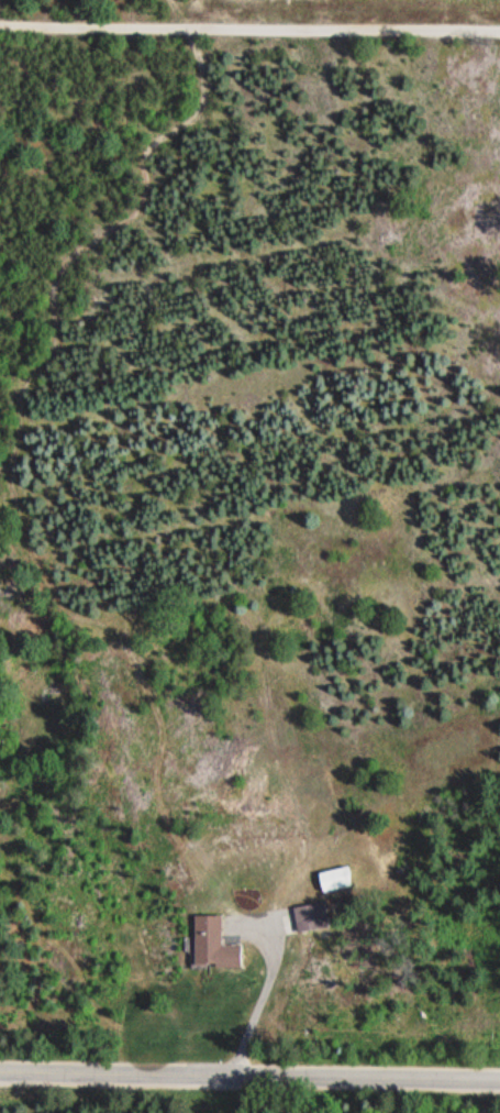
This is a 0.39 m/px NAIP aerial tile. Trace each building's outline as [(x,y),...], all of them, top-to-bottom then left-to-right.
[(317,874),(322,894),(351,886),(346,866),(317,874)] [(293,908),(298,935),(330,929),(325,902),(293,908)] [(197,915),(195,963),(240,965),(241,945),(221,944),(222,916),(197,915)]
